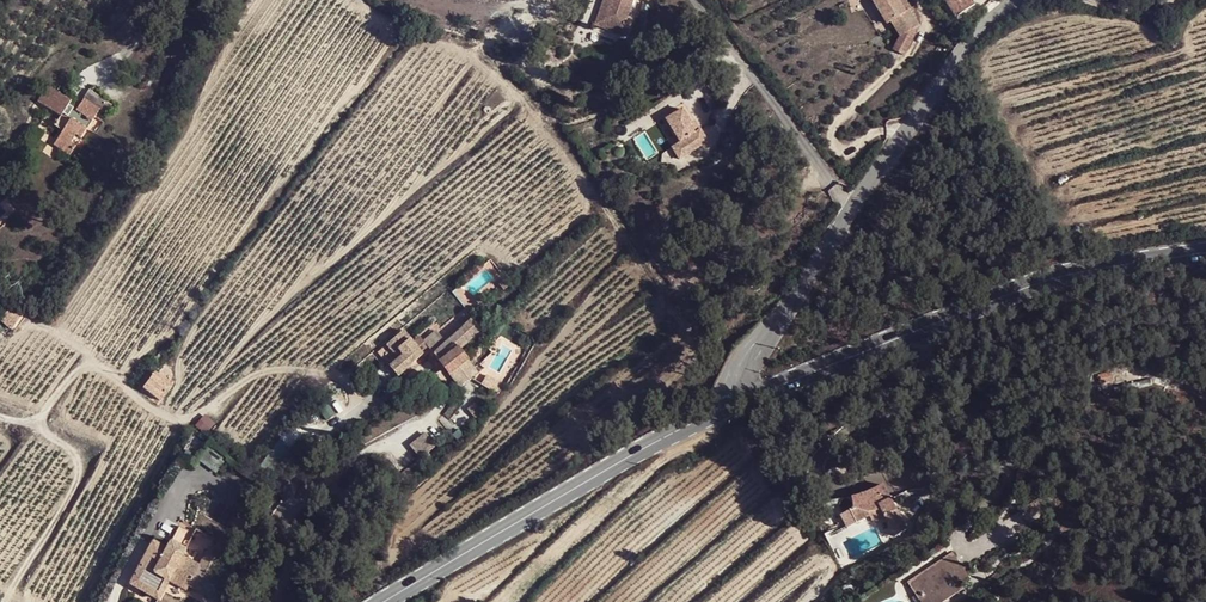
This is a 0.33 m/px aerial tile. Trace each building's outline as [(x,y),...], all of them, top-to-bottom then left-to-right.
[(596,25),(628,36),(633,22),(627,21),(626,26),(604,19),(610,3),(614,4),(616,0),(604,0),(596,25)] [(614,4),(610,3),(604,19),(626,26),(627,21),(632,5),(623,2),(624,0),(616,0),(614,4)] [(904,40),(920,30),(910,14),(901,2),(899,3),(897,0),(867,0),(875,5),(889,28),(893,25),(904,40)] [(945,1),(955,17),(975,5),(972,0),(947,0),(945,1)] [(904,1),(901,2),(910,14),(913,13),(904,1)] [(964,31),(958,23),(956,25),(957,26),(954,28),(958,35),(964,31)] [(71,119),(63,131),(54,145),(70,155),(76,145),(71,142),(76,135),(81,138),(100,109),(106,113),(111,104),(90,90),(76,110),(69,105),(71,101),(49,85),(38,102),(61,117),(63,115),(71,119)] [(686,108),(670,119),(685,142),(676,147),(684,158),(712,140),(704,128),(699,132),(694,124),(696,123),(686,108)] [(55,126),(63,131),(71,119),(63,115),(61,117),(55,126)] [(699,120),(696,123),(694,124),(699,132),(704,128),(699,120)] [(2,321),(12,328),(24,312),(14,304),(2,321)] [(454,317),(460,324),(468,317),(462,310),(454,317)] [(445,343),(433,353),(440,361),(439,363),(449,374),(452,372),(467,359),(459,350),(481,329),(471,318),(445,343)] [(403,355),(390,366),(397,374),(421,354),(403,333),(389,345),(395,352),(399,350),(403,355)] [(427,346),(433,353),(445,343),(437,335),(427,346)] [(474,369),(467,359),(452,372),(460,381),(474,369)] [(1114,380),(1112,371),(1099,375),(1101,383),(1114,380)] [(154,374),(145,387),(160,397),(169,385),(154,374)] [(488,376),(483,385),(494,390),(499,381),(488,376)] [(478,402),(474,406),(480,413),(484,409),(478,402)] [(981,433),(984,438),(990,435),(986,430),(981,433)] [(409,442),(419,456),(435,445),(425,431),(409,442)] [(959,456),(971,447),(965,439),(953,448),(959,456)] [(207,447),(199,457),(215,470),(223,459),(207,447)] [(1014,483),(1020,484),(1025,471),(1019,468),(1014,483)] [(849,511),(855,523),(871,516),(870,513),(881,510),(894,535),(908,528),(885,484),(853,498),(853,502),(853,509),(849,511)] [(847,527),(855,523),(849,511),(853,509),(853,502),(838,512),(847,527)] [(214,541),(196,531),(193,536),(177,528),(165,550),(153,543),(129,585),(157,600),(168,582),(184,591),(188,587),(214,601),(216,601),(227,583),(214,575),(222,559),(208,552),(214,541)] [(231,551),(214,541),(208,552),(222,559),(225,561),(231,551)] [(909,582),(922,601),(941,601),(972,581),(953,553),(909,582)]
